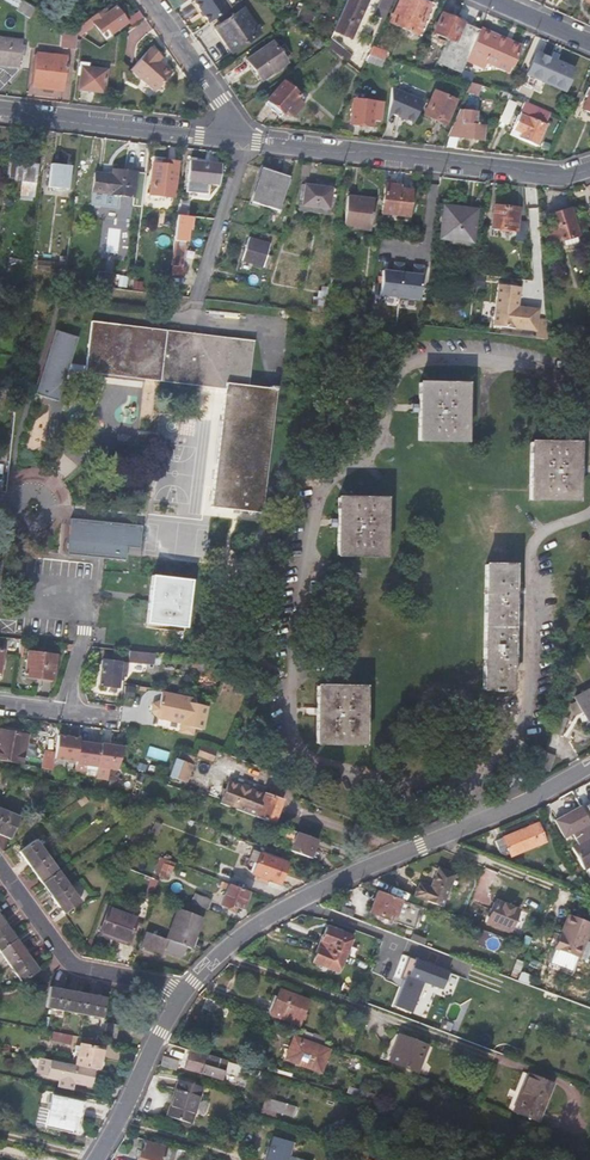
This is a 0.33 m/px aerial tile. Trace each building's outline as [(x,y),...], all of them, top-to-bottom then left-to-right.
[(20,0),(5,0),(17,7),(17,8),(30,16),(35,9),(22,1),(20,0)] [(208,24),(229,9),(222,0),(196,0),(193,3),(208,24)] [(333,31),(351,38),(368,0),(367,0),(347,0),(333,31)] [(392,0),(381,0),(375,14),(384,19),(392,0)] [(419,0),(401,0),(390,23),(417,34),(430,5),(419,0)] [(103,8),(90,18),(74,29),(79,34),(93,23),(100,33),(107,28),(110,33),(126,22),(116,7),(107,13),(103,8)] [(296,7),(292,16),(295,17),(294,20),(306,25),(311,14),(296,7)] [(242,8),(214,28),(232,53),(259,34),(242,8)] [(144,16),(138,9),(126,18),(131,25),(144,16)] [(466,60),(479,30),(442,14),(433,34),(437,36),(445,39),(435,62),(444,66),(441,75),(457,80),(461,71),(466,60)] [(71,31),(65,27),(64,48),(75,49),(75,48),(76,40),(77,34),(71,31)] [(520,47),(479,30),(466,60),(482,67),(485,62),(495,66),(498,60),(512,66),(520,47)] [(445,39),(437,36),(427,59),(418,55),(412,68),(433,73),(441,75),(444,66),(435,62),(445,39)] [(19,66),(22,40),(0,37),(0,64),(19,66)] [(105,44),(95,38),(90,43),(99,48),(105,44)] [(343,50),(330,39),(327,47),(326,47),(338,56),(341,52),(343,50)] [(271,43),(247,59),(261,81),(285,63),(271,43)] [(368,56),(384,61),(388,53),(372,47),(368,56)] [(129,72),(153,94),(171,75),(166,71),(163,71),(157,65),(161,60),(150,50),(129,72)] [(350,59),(341,52),(338,56),(347,63),(350,59)] [(38,53),(35,87),(62,90),(65,61),(48,58),(49,55),(38,53)] [(536,53),(527,75),(564,91),(574,70),(536,53)] [(368,56),(366,61),(381,67),(384,61),(368,56)] [(79,62),(78,66),(81,67),(78,89),(103,93),(106,70),(88,67),(89,63),(79,62)] [(472,76),(461,71),(457,80),(469,83),(472,76)] [(282,82),(266,100),(283,115),(288,109),(295,115),(303,105),(297,99),(299,96),(282,82)] [(469,83),(467,89),(479,92),(479,85),(469,83)] [(412,123),(421,101),(391,88),(388,113),(412,123)] [(434,91),(424,114),(445,124),(456,101),(434,91)] [(349,124),(370,127),(372,119),(380,120),(382,103),(352,100),(349,124)] [(539,106),(525,100),(512,129),(521,133),(519,138),(537,146),(547,124),(545,123),(550,112),(539,106)] [(484,126),(479,126),(475,125),(475,119),(475,111),(458,110),(446,136),(482,140),(484,126)] [(151,164),(148,194),(174,198),(178,163),(161,160),(160,165),(151,164)] [(189,160),(186,192),(209,195),(210,185),(219,186),(221,163),(189,160)] [(11,163),(9,178),(14,179),(14,180),(21,180),(19,200),(32,201),(32,196),(34,196),(37,166),(11,163)] [(51,164),(49,187),(68,189),(71,167),(51,164)] [(260,168),(250,201),(279,210),(289,177),(260,168)] [(95,173),(92,192),(93,192),(92,200),(115,202),(116,195),(134,197),(137,172),(112,169),(111,174),(95,173)] [(300,183),(298,211),(328,215),(329,210),(333,188),(300,183)] [(384,183),(380,213),(408,216),(411,191),(397,189),(397,185),(384,183)] [(353,223),(371,226),(374,199),(347,196),(343,225),(352,227),(353,223)] [(526,220),(516,219),(517,208),(494,205),(492,218),(515,220),(514,228),(515,229),(525,231),(526,220)] [(441,236),(471,239),(475,211),(445,207),(441,236)] [(547,231),(551,242),(562,239),(564,245),(577,241),(576,235),(578,234),(570,208),(547,215),(551,230),(547,231)] [(370,232),(371,226),(353,223),(352,227),(352,229),(370,232)] [(248,239),(242,260),(263,266),(269,245),(248,239)] [(185,267),(182,266),(184,242),(174,240),(171,265),(174,266),(173,274),(184,275),(185,267)] [(10,250),(7,272),(14,273),(16,267),(23,268),(26,253),(10,250)] [(36,271),(65,274),(66,270),(67,257),(59,256),(59,263),(37,261),(36,271)] [(401,273),(402,264),(393,263),(392,272),(382,271),(379,296),(399,298),(401,273)] [(412,274),(401,273),(399,298),(418,300),(422,266),(413,265),(412,274)] [(77,271),(66,270),(65,274),(63,282),(75,283),(77,271)] [(95,286),(110,288),(111,279),(96,277),(95,286)] [(131,290),(140,291),(140,284),(132,283),(131,290)] [(496,284),(491,326),(532,330),(535,308),(515,306),(517,286),(496,284)] [(91,322),(86,364),(71,362),(79,337),(55,329),(35,393),(58,400),(68,368),(85,370),(85,371),(162,382),(167,330),(91,322)] [(253,340),(167,330),(162,382),(225,388),(211,506),(262,512),(276,388),(248,385),(253,340)] [(419,382),(418,440),(465,440),(466,383),(419,382)] [(530,442),(529,500),(576,500),(578,443),(530,442)] [(337,497),(337,555),(384,556),(385,498),(337,497)] [(69,513),(65,549),(123,556),(125,543),(138,545),(141,522),(69,513)] [(485,564),(483,689),(510,689),(513,565),(485,564)] [(146,622),(185,627),(191,580),(151,575),(146,622)] [(578,652),(589,648),(584,637),(578,652)] [(155,653),(129,651),(127,661),(153,665),(155,653)] [(28,652),(26,677),(53,680),(56,656),(28,652)] [(103,660),(100,684),(118,686),(121,662),(103,660)] [(317,685),(316,742),(363,743),(364,686),(317,685)] [(585,719),(589,716),(589,688),(574,697),(585,719)] [(196,698),(161,692),(157,709),(171,712),(170,715),(183,718),(180,732),(192,734),(193,728),(202,729),(207,706),(195,704),(196,698)] [(22,765),(27,736),(0,731),(0,761),(22,765)] [(76,757),(79,739),(69,738),(70,735),(57,733),(55,754),(54,754),(76,757)] [(79,739),(76,757),(75,767),(85,768),(86,762),(98,763),(101,741),(79,738),(79,739)] [(101,741),(98,763),(96,773),(115,776),(117,766),(124,743),(101,740),(101,741)] [(143,750),(128,745),(125,753),(136,756),(136,757),(140,758),(143,750)] [(200,746),(197,753),(212,759),(214,752),(200,746)] [(54,754),(55,754),(44,752),(42,769),(52,770),(54,754)] [(125,752),(121,765),(133,769),(136,757),(136,756),(125,753),(125,752)] [(554,755),(543,752),(538,767),(549,771),(554,755)] [(191,764),(176,758),(168,777),(184,783),(191,764)] [(506,777),(510,787),(522,782),(518,772),(506,777)] [(221,797),(219,803),(272,823),(281,800),(264,794),(263,794),(262,797),(254,794),(226,784),(224,789),(221,797)] [(215,795),(221,797),(224,789),(219,787),(215,795)] [(141,791),(138,799),(144,801),(147,793),(141,791)] [(168,802),(166,809),(177,814),(180,804),(171,801),(171,803),(168,802)] [(589,864),(589,823),(581,806),(555,821),(564,837),(572,832),(578,844),(571,848),(582,869),(589,864)] [(9,837),(18,816),(0,808),(0,833),(9,837)] [(503,837),(496,840),(500,853),(505,855),(510,852),(511,855),(545,842),(537,823),(504,836),(503,837)] [(316,840),(287,828),(284,837),(294,840),(290,850),(310,857),(316,840)] [(19,851),(63,912),(80,901),(57,869),(36,839),(19,851)] [(260,852),(253,874),(280,884),(287,862),(260,852)] [(173,862),(165,859),(158,876),(167,879),(173,862)] [(437,869),(429,888),(418,884),(413,896),(441,907),(453,875),(437,869)] [(233,874),(229,884),(245,890),(249,880),(233,874)] [(250,892),(229,884),(221,905),(232,910),(234,905),(243,907),(250,892)] [(421,906),(377,890),(370,912),(414,928),(421,906)] [(191,902),(206,908),(209,899),(194,894),(191,902)] [(146,914),(151,900),(145,898),(141,912),(146,914)] [(510,933),(519,911),(498,903),(489,925),(510,933)] [(109,907),(98,933),(115,940),(116,937),(127,940),(136,918),(109,907)] [(177,908),(166,938),(146,931),(138,951),(160,960),(165,949),(181,954),(185,945),(191,947),(202,917),(177,908)] [(21,981),(39,969),(0,915),(0,952),(21,981)] [(557,949),(581,958),(589,934),(589,922),(570,915),(557,949)] [(326,926),(321,941),(345,950),(351,935),(326,926)] [(345,950),(321,941),(314,961),(338,970),(345,950)] [(444,988),(450,971),(409,955),(403,972),(407,974),(405,979),(395,1005),(413,1012),(425,981),(444,988)] [(50,986),(46,1006),(103,1017),(107,997),(50,986)] [(281,989),(277,996),(273,995),(269,1004),(273,1006),(270,1014),(297,1025),(306,1000),(281,989)] [(108,1022),(105,1036),(116,1038),(118,1024),(108,1022)] [(73,1035),(54,1031),(53,1040),(70,1044),(73,1035)] [(399,1034),(393,1050),(386,1047),(382,1057),(417,1071),(427,1045),(399,1034)] [(293,1036),(285,1058),(320,1071),(328,1049),(293,1036)] [(96,1069),(100,1069),(104,1048),(81,1043),(76,1064),(96,1069)] [(184,1067),(215,1078),(222,1059),(190,1049),(184,1067)] [(160,1066),(177,1071),(179,1060),(164,1055),(160,1066)] [(96,1069),(76,1064),(53,1060),(48,1059),(44,1058),(41,1076),(62,1080),(60,1087),(74,1090),(76,1082),(93,1085),(96,1069)] [(528,1073),(520,1094),(522,1095),(516,1111),(538,1120),(552,1083),(528,1073)] [(191,1122),(203,1086),(179,1079),(167,1114),(191,1122)] [(41,1107),(37,1124),(46,1126),(70,1131),(74,1113),(78,1113),(81,1101),(53,1094),(50,1108),(41,1107)] [(297,1106),(265,1097),(262,1107),(293,1117),(297,1106)] [(274,1136),(269,1152),(266,1151),(263,1159),(264,1159),(287,1159),(292,1141),(274,1136)] [(187,1159),(190,1159),(198,1159),(199,1155),(147,1139),(146,1140),(143,1151),(139,1150),(136,1159),(187,1159)]
